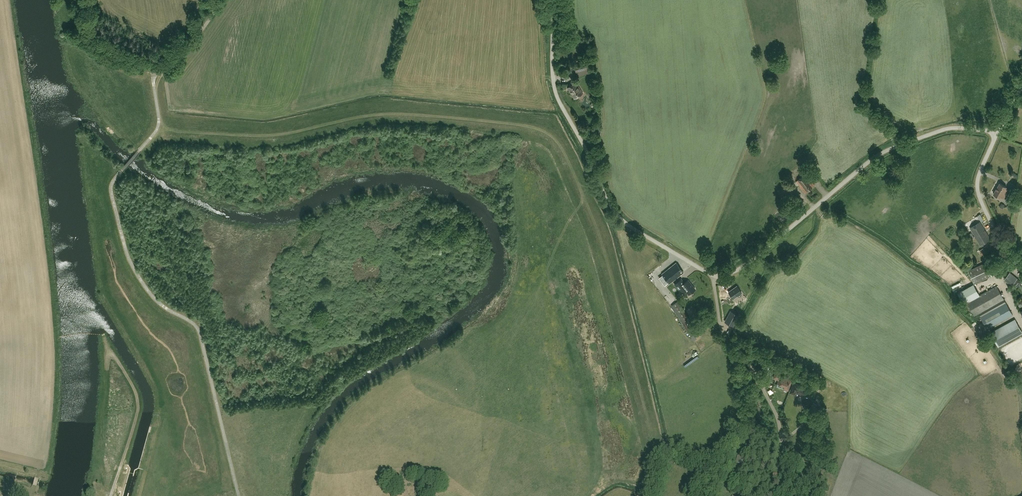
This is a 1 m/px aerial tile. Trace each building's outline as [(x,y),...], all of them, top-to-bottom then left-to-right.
[(576,73),(587,70),(585,63),(581,64),(581,66),(575,68),(576,73)] [(576,82),(568,88),(575,98),(583,93),(576,82)] [(805,193),(814,185),(804,174),(796,181),(800,186),(799,187),(805,193)] [(1004,198),(1008,191),(1005,189),(1007,187),(1000,183),(994,193),(1001,197),(1004,198)] [(1010,192),(1005,200),(1009,202),(1014,194),(1010,192)] [(793,206),(797,210),(802,206),(798,202),(793,206)] [(981,245),(985,242),(990,239),(980,222),(970,228),(981,245)] [(985,260),(989,258),(983,248),(979,250),(985,260)] [(669,283),(683,272),(676,263),(662,274),(669,283)] [(974,284),(990,277),(984,263),(968,270),(974,284)] [(1012,285),(1017,278),(1010,272),(1005,279),(1012,285)] [(688,294),(695,289),(688,280),(684,283),(683,281),(681,278),(675,282),(678,285),(680,283),(682,285),(681,285),(688,294)] [(742,294),(741,293),(741,292),(737,286),(728,292),(733,298),(737,295),(738,296),(739,297),(741,295),(742,294)] [(987,329),(1013,314),(1007,303),(1006,303),(1004,299),(997,286),(967,302),(975,316),(995,304),(997,308),(981,317),(987,329)] [(691,336),(698,332),(686,313),(678,301),(671,306),(691,336)] [(738,315),(735,313),(731,311),(729,315),(725,322),(732,326),(738,315)] [(1015,319),(991,332),(998,346),(1021,333),(1021,332),(1015,319)] [(782,377),(782,375),(775,373),(774,376),(779,378),(778,380),(780,380),(778,386),(788,390),(791,381),(782,377)] [(807,387),(794,383),(790,392),(795,394),(796,391),(800,393),(804,395),(807,387)] [(819,408),(820,422),(828,422),(827,408),(819,408)]
